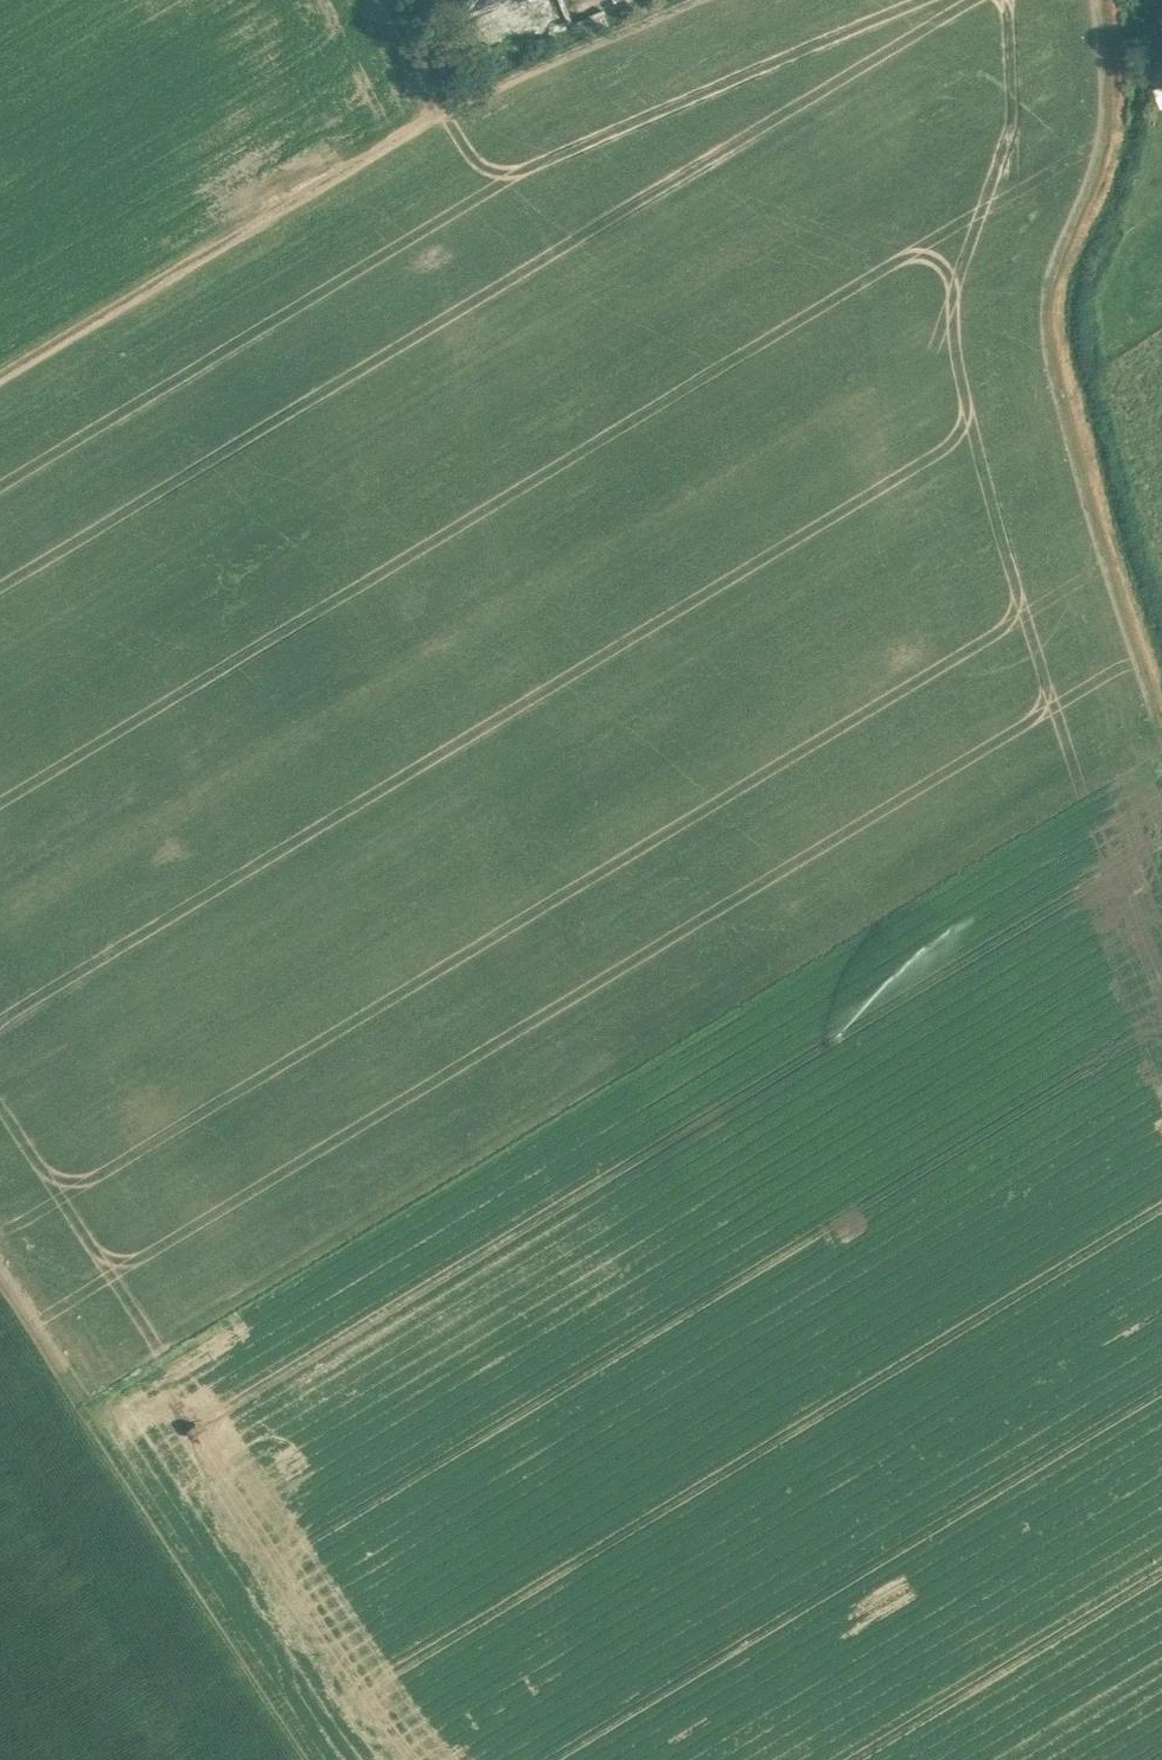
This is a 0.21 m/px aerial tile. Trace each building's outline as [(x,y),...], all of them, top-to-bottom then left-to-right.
[(1148,33),(1161,60),(1161,27),(1148,33)]
